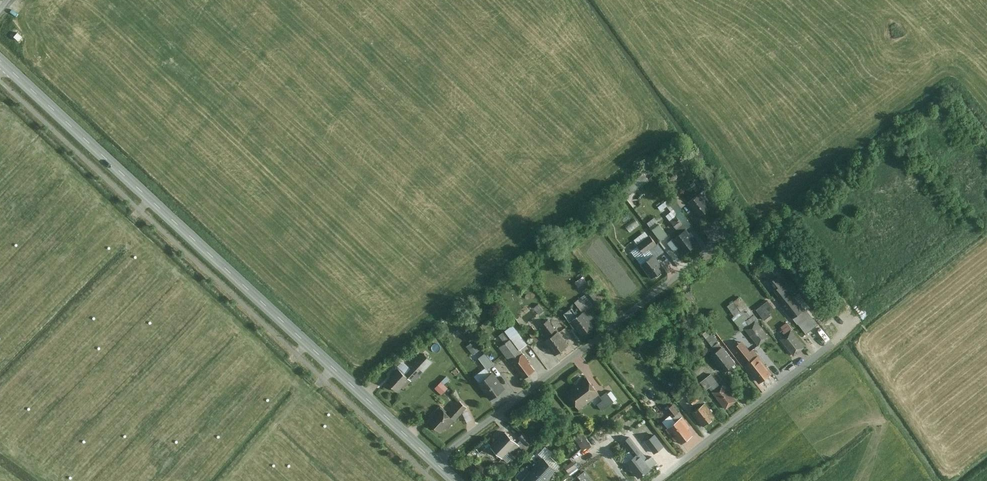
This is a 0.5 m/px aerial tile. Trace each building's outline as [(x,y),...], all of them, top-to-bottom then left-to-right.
[(623,188),(628,195),(639,186),(634,180),(623,188)] [(713,206),(701,192),(687,204),(699,218),(713,206)] [(666,200),(659,206),(670,220),(678,214),(666,200)] [(648,221),(660,239),(667,234),(655,217),(648,221)] [(697,243),(687,228),(673,238),(683,253),(697,243)] [(644,253),(657,244),(650,235),(638,244),(644,253)] [(651,278),(665,268),(655,254),(641,264),(651,278)] [(780,270),(772,258),(762,265),(771,277),(780,270)] [(817,324),(779,276),(768,285),(806,332),(817,324)] [(639,292),(628,277),(615,286),(626,301),(639,292)] [(768,301),(756,310),(763,318),(775,309),(768,301)] [(594,327),(583,312),(570,321),(581,336),(594,327)] [(770,338),(756,319),(744,328),(759,346),(770,338)] [(781,325),(784,331),(791,328),(789,322),(781,325)] [(507,358),(528,344),(514,323),(499,333),(505,342),(499,345),(507,358)] [(536,341),(541,338),(536,329),(531,332),(536,341)] [(805,347),(791,330),(781,338),(794,356),(805,347)] [(569,345),(558,331),(544,341),(555,355),(569,345)] [(474,354),(481,349),(474,339),(467,345),(474,354)] [(745,342),(734,350),(760,383),(770,374),(745,342)] [(736,363),(723,346),(710,356),(724,373),(736,363)] [(535,370),(523,353),(510,363),(523,379),(535,370)] [(398,368),(386,381),(397,392),(409,379),(398,368)] [(505,388),(492,372),(477,384),(489,400),(505,388)] [(599,394),(586,378),(566,393),(579,409),(599,394)] [(434,387),(441,394),(448,387),(441,380),(434,387)] [(737,401),(724,384),(713,392),(726,409),(737,401)] [(597,404),(602,411),(614,402),(606,392),(600,397),(603,400),(597,404)] [(695,408),(703,400),(698,395),(690,403),(695,408)] [(447,414),(439,407),(431,416),(433,417),(429,421),(442,432),(445,428),(447,429),(466,408),(459,402),(447,414)] [(716,416),(705,403),(693,413),(705,426),(716,416)] [(693,436),(680,419),(668,429),(681,446),(693,436)] [(605,431),(610,443),(621,438),(616,427),(605,431)] [(505,432),(491,447),(503,459),(517,444),(505,432)] [(524,432),(518,438),(526,446),(532,440),(524,432)] [(584,451),(592,445),(584,433),(575,439),(584,451)] [(654,466),(641,451),(627,463),(640,479),(654,466)] [(543,458),(524,479),(527,480),(546,480),(556,470),(543,458)]
